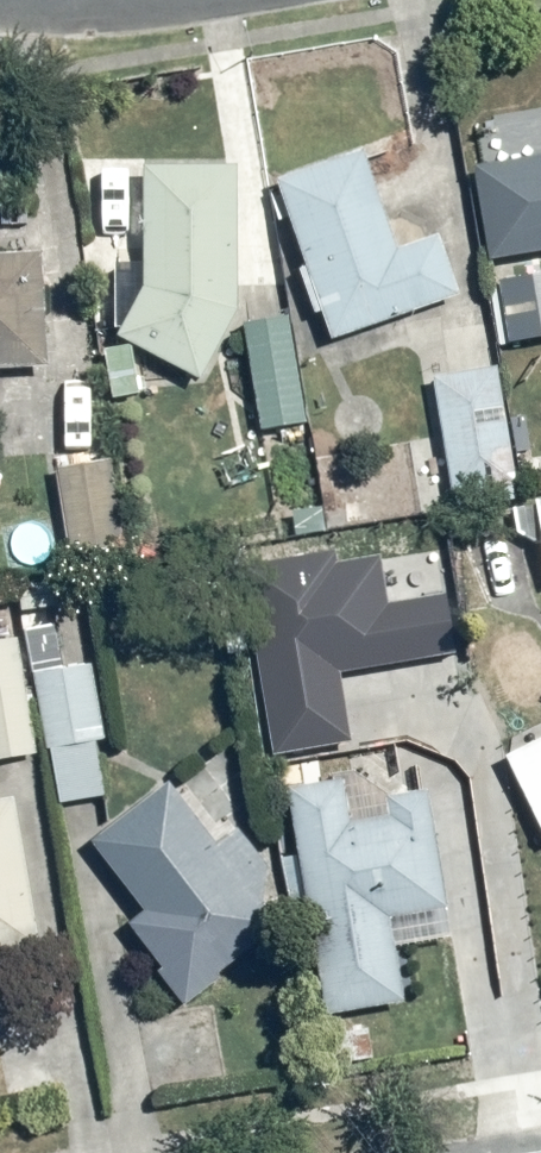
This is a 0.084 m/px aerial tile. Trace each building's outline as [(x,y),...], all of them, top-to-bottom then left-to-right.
[(361,149),(275,181),(334,343),(461,297),(439,236),(399,251),(361,149)] [(474,169),(490,264),(540,255),(540,158),(474,169)] [(239,167),(144,167),(143,290),(117,339),(202,383),(238,313),(239,167)] [(48,369),(41,255),(0,258),(0,372),(48,369)] [(492,286),(502,345),(540,339),(540,278),(492,286)] [(297,313),(245,320),(260,435),(312,429),(297,313)] [(498,368),(435,376),(450,504),(514,496),(498,368)] [(111,464),(56,470),(65,553),(120,547),(111,464)] [(30,674),(41,674),(47,798),(104,795),(98,671),(63,672),(60,622),(27,624),(30,674)] [(27,757),(21,640),(0,641),(0,759),(27,757)] [(462,655),(380,663),(391,756),(471,748),(462,655)] [(504,758),(540,834),(540,740),(504,758)] [(291,793),(328,1015),(404,1003),(390,921),(450,911),(430,791),(385,798),(389,818),(352,824),(345,784),(291,793)] [(149,914),(132,928),(191,1002),(276,936),(260,915),(269,868),(238,830),(217,846),(171,787),(95,846),(149,914)] [(39,950),(14,802),(0,804),(0,957),(39,950)]
